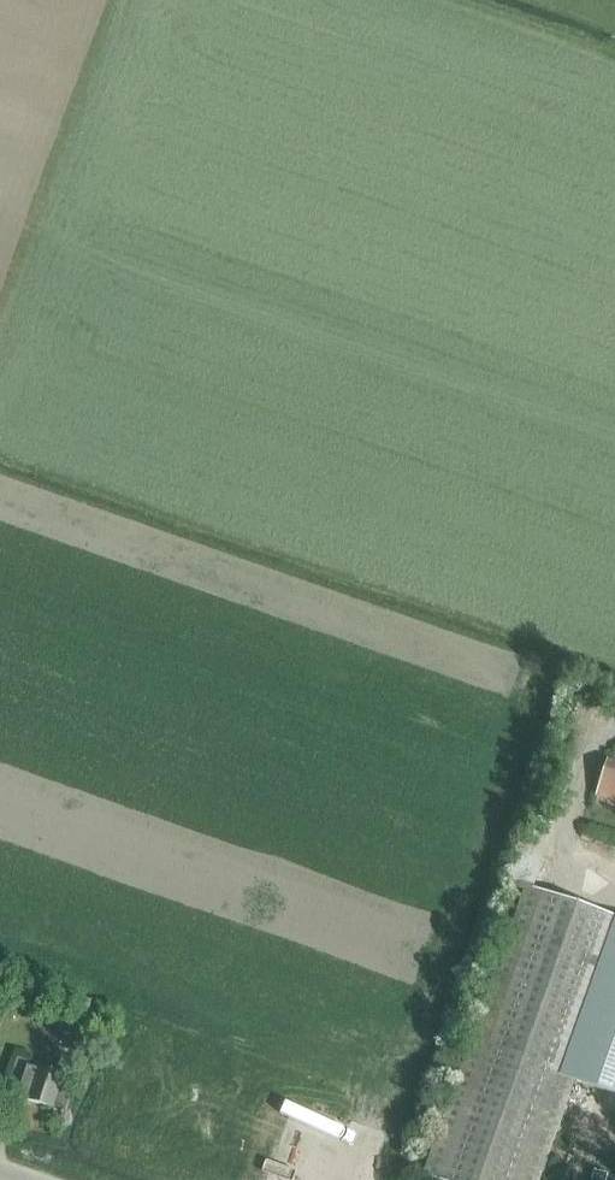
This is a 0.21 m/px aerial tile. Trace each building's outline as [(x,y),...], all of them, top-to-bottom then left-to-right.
[(433,1179),(541,1179),(575,1083),(614,1097),(614,920),(525,889),(422,1176),(433,1179)] [(28,1101),(53,1109),(64,1076),(38,1067),(37,1070),(29,1068),(25,1081),(23,1081),(18,1097),(28,1100),(28,1101)] [(274,1134),(272,1145),(295,1150),(297,1139),(274,1134)]
